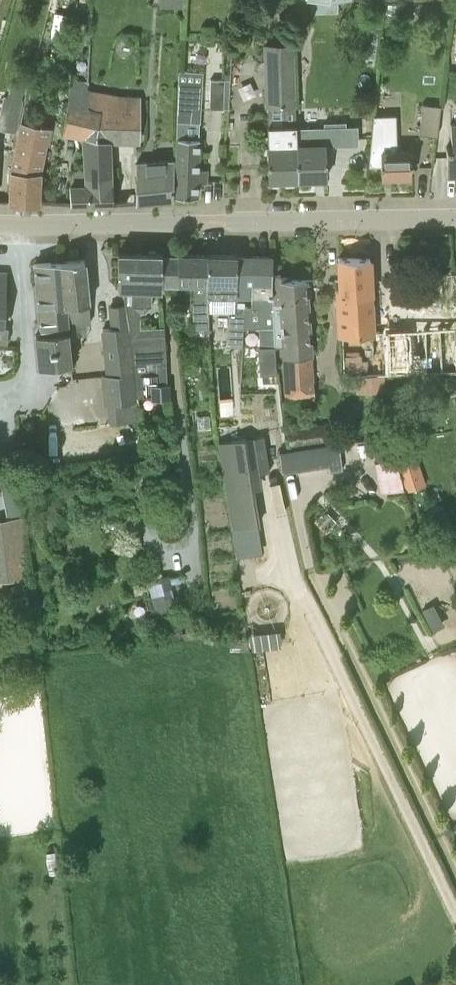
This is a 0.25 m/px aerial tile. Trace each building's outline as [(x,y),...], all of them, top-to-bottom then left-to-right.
[(160,7),(184,8),(184,6),(184,0),(160,0),(160,7)] [(323,14),(335,14),(335,0),(323,0),(323,14)] [(432,17),(433,5),(416,3),(415,15),(432,17)] [(295,127),(295,104),(295,82),(293,45),(266,46),(268,105),(283,104),(283,127),(269,127),(268,174),(268,179),(279,179),(284,179),(284,181),(293,181),(293,178),(297,178),(297,145),(295,145),(295,127)] [(89,80),(73,77),(64,132),(84,135),(95,139),(100,111),(87,108),(90,92),(85,91),(85,87),(87,88),(89,80)] [(230,79),(211,78),(209,107),(229,108),(230,79)] [(201,138),(199,138),(189,137),(190,122),(200,122),(202,84),(178,83),(174,196),(196,196),(196,180),(207,181),(207,179),(206,179),(206,168),(199,168),(201,138)] [(87,108),(100,111),(95,139),(109,142),(124,142),(138,142),(139,103),(139,94),(115,93),(87,88),(85,87),(85,91),(90,92),(87,108)] [(26,106),(40,109),(44,91),(31,88),(26,106)] [(26,92),(9,89),(7,95),(4,95),(0,115),(0,128),(17,132),(26,92)] [(437,135),(439,115),(441,105),(423,103),(419,133),(437,135)] [(11,169),(10,201),(38,202),(39,170),(49,127),(20,121),(11,169)] [(455,174),(455,122),(450,122),(451,146),(446,146),(447,174),(455,174)] [(381,176),(410,175),(409,150),(398,151),(397,128),(372,129),(370,151),(368,165),(381,165),(381,176)] [(111,203),(109,142),(95,139),(84,135),(85,181),(71,181),(70,204),(111,203)] [(326,178),(325,173),(324,145),(311,145),(297,145),(297,178),(301,178),(301,180),(310,180),(310,178),(314,178),(326,178)] [(136,164),(135,201),(172,198),(172,162),(136,164)] [(123,290),(125,303),(128,324),(130,324),(144,404),(149,404),(156,397),(160,397),(167,389),(165,326),(141,327),(141,312),(145,312),(152,305),(152,291),(162,291),(162,283),(178,284),(177,254),(117,252),(117,289),(123,290)] [(177,254),(178,284),(179,300),(192,301),(194,338),(196,338),(197,349),(209,348),(208,312),(208,292),(210,292),(210,254),(177,254)] [(237,255),(210,254),(210,292),(208,292),(208,312),(229,312),(230,305),(236,305),(236,293),(237,255)] [(257,327),(258,347),(273,347),(271,298),(272,273),(272,256),(252,255),(250,306),(246,306),(245,306),(243,328),(257,327)] [(332,288),(335,336),(373,333),(370,257),(333,257),(335,288),(332,288)] [(84,259),(61,261),(68,323),(93,321),(84,259)] [(68,323),(61,261),(35,262),(42,334),(36,334),(39,367),(71,364),(68,323)] [(309,353),(305,279),(280,279),(280,273),(272,273),(271,298),(273,347),(283,346),(286,399),(311,398),(309,353)] [(128,324),(125,303),(110,304),(111,326),(128,324)] [(242,342),(244,328),(243,328),(244,306),(236,305),(230,305),(229,312),(228,342),(242,342)] [(111,326),(103,327),(108,373),(101,374),(104,403),(137,398),(138,405),(144,404),(130,324),(128,324),(111,326)] [(455,371),(455,327),(385,330),(387,374),(395,374),(455,371)] [(274,373),(274,354),(257,354),(258,374),(274,373)] [(379,392),(378,375),(360,375),(361,392),(379,392)] [(138,405),(137,398),(104,403),(102,403),(106,435),(141,430),(140,419),(138,405)] [(287,428),(289,448),(328,442),(325,423),(287,428)] [(223,444),(234,527),(257,524),(245,441),(223,444)] [(329,465),(326,444),(292,449),(296,470),(329,465)] [(381,494),(405,491),(401,475),(396,460),(375,463),(381,494)] [(8,513),(23,512),(21,483),(6,484),(8,513)] [(29,579),(24,521),(0,523),(0,581),(29,579)] [(160,577),(147,580),(161,642),(180,637),(178,627),(180,627),(173,595),(164,597),(160,577)] [(181,631),(181,639),(200,637),(199,629),(181,631)]
